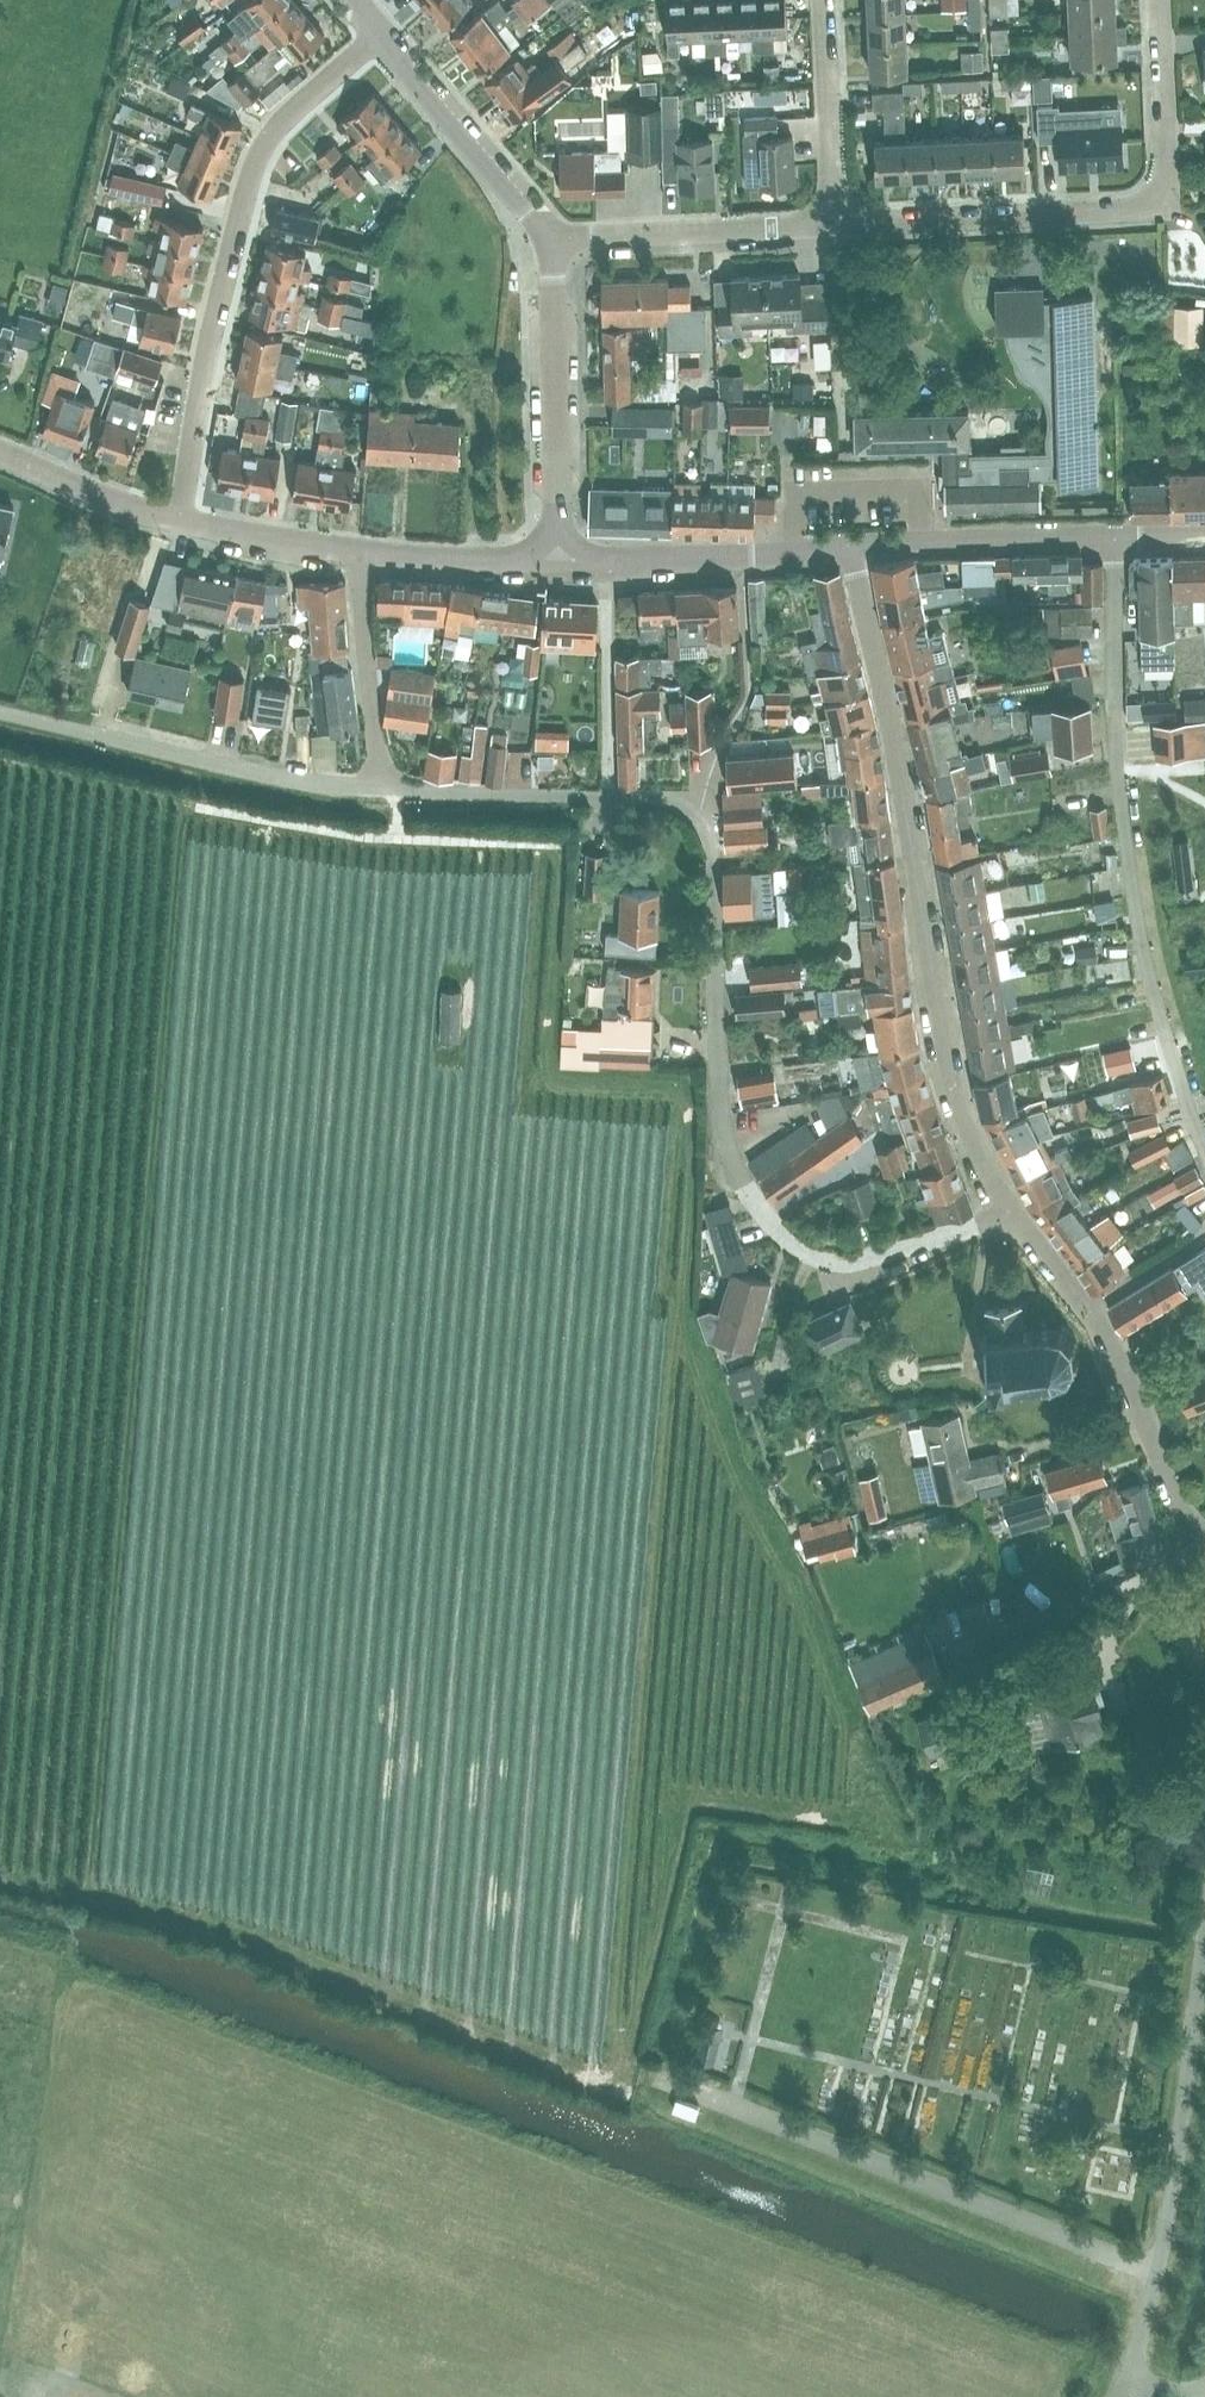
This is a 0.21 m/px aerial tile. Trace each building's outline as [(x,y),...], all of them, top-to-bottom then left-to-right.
[(308,15),(295,0),(290,0),(257,28),(246,37),(229,51),(237,61),(265,37),(272,46),(308,15)] [(290,0),(251,0),(235,13),(243,23),(249,18),(257,28),(290,0)] [(429,7),(444,25),(473,0),(437,0),(429,7)] [(506,21),(520,10),(514,2),(507,7),(501,0),(494,0),(483,8),(480,5),(448,29),(465,52),(506,21)] [(534,0),(516,0),(514,2),(520,10),(534,0)] [(548,0),(534,0),(520,10),(525,16),(529,22),(551,4),(548,0)] [(691,0),(667,0),(669,55),(680,54),(679,40),(693,39),(691,0)] [(715,0),(691,0),(693,39),(706,38),(706,53),(717,53),(715,0)] [(738,0),(715,0),(717,53),(728,52),(727,38),(740,37),(738,0)] [(762,0),(738,0),(740,37),(753,36),(753,51),(764,50),(762,0)] [(764,50),(775,50),(774,35),(788,35),(786,0),(762,0),(764,50)] [(906,0),(869,0),(869,12),(906,10),(906,0)] [(942,10),(967,10),(966,0),(941,0),(942,10)] [(1008,0),(990,0),(991,14),(1008,13),(1008,0)] [(1070,9),(1116,8),(1116,0),(1070,0),(1070,9)] [(982,26),(982,7),(971,8),(972,26),(982,26)] [(1117,23),(1116,8),(1070,9),(1071,33),(1127,31),(1127,22),(1117,23)] [(510,27),(525,16),(520,10),(506,21),(465,52),(479,72),(521,41),(510,27)] [(907,40),(906,10),(869,12),(870,41),(907,40)] [(197,15),(177,30),(185,41),(206,26),(197,15)] [(325,35),(308,15),(272,46),(272,47),(230,82),(246,101),(261,89),(257,83),(277,66),(273,61),(287,50),(296,60),(325,35)] [(1009,26),(991,26),(992,36),(1009,35),(1009,26)] [(229,51),(246,37),(238,28),(221,42),(229,51)] [(557,57),(579,41),(572,31),(550,48),(557,57)] [(1128,40),(1127,31),(1071,33),(1072,58),(1119,56),(1119,40),(1128,40)] [(1010,48),(1009,35),(992,36),(992,49),(1010,48)] [(908,70),(907,40),(870,41),(872,72),(908,70)] [(568,69),(575,80),(614,54),(607,43),(568,69)] [(961,49),(962,68),(984,67),(983,48),(961,49)] [(212,54),(203,62),(209,68),(218,61),(212,54)] [(655,54),(644,54),(645,68),(656,68),(655,54)] [(500,99),(533,75),(542,68),(537,61),(528,68),(519,56),(486,80),(500,99)] [(1072,58),(1072,70),(1106,68),(1106,56),(1072,58)] [(547,94),(538,82),(547,75),(542,68),(533,75),(500,99),(514,119),(547,94)] [(741,70),(720,70),(720,80),(728,80),(728,75),(728,74),(741,74),(741,70)] [(300,71),(289,80),(293,86),(305,76),(300,71)] [(781,71),(766,72),(766,79),(781,79),(781,71)] [(171,75),(167,87),(183,93),(188,81),(171,75)] [(1021,75),(1002,76),(1003,87),(1021,85),(1021,75)] [(1051,76),(1033,77),(1034,101),(1052,100),(1051,76)] [(714,97),(713,77),(698,77),(698,97),(714,97)] [(981,77),(961,78),(962,88),(981,87),(981,77)] [(962,88),(961,78),(944,79),(944,89),(962,88)] [(657,79),(643,80),(643,90),(658,90),(657,79)] [(923,91),(922,80),(904,81),(904,89),(904,91),(923,91)] [(788,89),(772,90),(773,103),(788,103),(788,89)] [(907,138),(904,91),(904,89),(873,90),(874,109),(885,108),(887,140),(875,140),(877,176),(907,174),(905,138),(907,138)] [(361,137),(391,111),(375,92),(337,124),(344,132),(351,125),(361,137)] [(132,105),(122,101),(118,110),(128,114),(132,105)] [(208,117),(200,134),(233,149),(244,124),(193,102),(188,114),(201,119),(203,115),(208,117)] [(1060,103),(1041,104),(1042,135),(1060,134),(1061,166),(1086,165),(1086,159),(1123,158),(1121,122),(1101,123),(1100,111),(1061,113),(1060,103)] [(661,106),(626,107),(629,158),(664,156),(661,106)] [(664,108),(663,108),(664,127),(679,126),(678,107),(664,108)] [(377,154),(406,129),(391,111),(361,137),(362,137),(354,144),(359,150),(367,143),(377,154)] [(866,113),(854,113),(855,122),(866,122),(866,113)] [(746,131),(744,131),(747,182),(749,182),(762,182),(762,183),(762,186),(796,184),(793,136),(779,137),(778,115),(745,117),(746,131)] [(126,126),(118,144),(149,157),(157,139),(126,126)] [(665,155),(680,154),(682,189),(715,187),(712,139),(679,140),(679,126),(664,127),(665,155)] [(422,148),(406,129),(377,154),(377,155),(369,162),(385,180),(422,148)] [(1024,132),(994,134),(996,170),(1026,168),(1024,132)] [(223,172),(233,149),(200,134),(193,151),(187,148),(189,144),(177,139),(172,150),(223,172)] [(996,170),(994,134),(964,135),(966,171),(996,170)] [(966,171),(964,135),(935,137),(937,173),(966,171)] [(937,173),(935,137),(907,138),(905,138),(907,174),(937,173)] [(326,164),(341,150),(333,141),(317,155),(326,164)] [(609,149),(560,150),(562,194),(626,191),(625,168),(621,168),(621,157),(609,157),(609,149)] [(212,197),(223,172),(172,150),(168,162),(180,167),(182,162),(187,165),(179,183),(212,197)] [(343,184),(359,170),(350,161),(334,174),(343,184)] [(161,200),(165,183),(113,170),(108,188),(161,200)] [(367,179),(359,170),(343,184),(351,193),(367,179)] [(322,216),(278,205),(272,229),(316,239),(322,216)] [(164,227),(161,242),(198,251),(204,227),(158,216),(155,225),(164,227)] [(113,229),(135,234),(138,222),(116,217),(113,229)] [(193,275),(198,251),(161,242),(161,243),(151,240),(149,249),(159,251),(155,265),(193,275)] [(110,241),(107,254),(128,259),(132,246),(110,241)] [(268,243),(263,267),(310,278),(312,270),(303,267),(306,252),(268,243)] [(125,270),(128,259),(107,254),(104,265),(125,270)] [(187,300),(193,275),(155,265),(155,267),(146,264),(144,273),(153,275),(149,290),(187,300)] [(706,264),(705,290),(719,291),(719,265),(706,264)] [(309,279),(310,278),(263,267),(257,290),(304,302),(306,294),(297,292),(301,277),(309,279)] [(328,282),(348,287),(350,275),(330,270),(328,282)] [(829,299),(802,300),(801,273),(767,274),(769,320),(787,319),(787,331),(830,329),(829,299)] [(769,320),(767,274),(734,276),(735,303),(721,304),(723,334),(752,333),(751,321),(769,320)] [(603,309),(603,322),(669,320),(670,348),(708,347),(706,305),(692,306),(691,283),(668,284),(667,277),(602,279),(603,292),(594,292),(595,309),(603,309)] [(1094,320),(1094,319),(1093,296),(1057,297),(1057,298),(1045,299),(1044,287),(1027,287),(1027,288),(1016,284),(1005,288),(996,288),(997,325),(1008,325),(1008,333),(1010,341),(1013,349),(1017,357),(1016,362),(1016,368),(1018,373),(1021,377),(1025,380),(1030,383),(1036,383),(1039,383),(1042,387),(1044,391),(1046,395),(1048,400),(1049,404),(1050,409),(1051,414),(1051,419),(1051,423),(1049,433),(1049,437),(1049,442),(1050,447),(1051,451),(1027,452),(1026,442),(1001,443),(1002,453),(972,453),(972,467),(1028,466),(1028,464),(1041,464),(1041,478),(1061,477),(1061,483),(1068,483),(1068,482),(1075,485),(1082,482),(1098,482),(1097,447),(1100,436),(1096,425),(1096,404),(1095,404),(1099,393),(1095,382),(1094,342),(1097,331),(1093,320),(1094,320)] [(312,304),(304,302),(257,290),(251,315),(306,329),(312,304)] [(325,294),(322,306),(342,311),(345,299),(325,294)] [(119,298),(115,315),(145,322),(141,339),(175,347),(183,314),(119,298)] [(1203,305),(1175,305),(1175,343),(1203,343),(1203,305)] [(339,323),(342,311),(322,306),(319,318),(339,323)] [(9,356),(13,341),(35,348),(44,318),(22,311),(19,320),(0,314),(0,353),(9,356)] [(342,311),(339,323),(356,327),(359,315),(342,311)] [(638,326),(605,327),(607,400),(633,398),(630,342),(638,342),(638,326)] [(248,329),(243,354),(296,365),(298,353),(285,350),(284,354),(279,353),(283,335),(248,329)] [(116,376),(125,347),(96,338),(87,366),(116,376)] [(119,368),(156,380),(163,358),(127,346),(119,368)] [(293,377),(296,365),(243,354),(238,380),(273,387),(276,368),(281,369),(280,374),(293,377)] [(707,376),(729,377),(730,361),(708,360),(707,376)] [(673,369),(673,381),(694,381),(694,368),(673,369)] [(351,370),(349,375),(367,378),(369,373),(351,370)] [(969,395),(973,375),(959,373),(955,392),(969,395)] [(741,383),(722,383),(722,396),(741,396),(741,383)] [(701,384),(683,384),(683,395),(701,395),(701,384)] [(808,385),(793,385),(793,398),(808,398),(808,385)] [(791,386),(774,386),(774,398),(791,398),(791,386)] [(262,393),(236,388),(232,410),(258,415),(262,393)] [(57,391),(43,432),(81,445),(95,404),(57,391)] [(969,409),(931,410),(903,410),(903,391),(859,393),(859,412),(857,412),(857,445),(945,443),(946,483),(945,483),(946,507),(975,506),(975,509),(1042,507),(1041,478),(1041,464),(1028,464),(1028,466),(972,467),(972,453),(972,441),(970,441),(969,409)] [(108,416),(97,448),(128,459),(139,427),(125,422),(132,402),(115,396),(108,416)] [(297,402),(282,399),(276,436),(291,439),(297,402)] [(718,399),(703,399),(703,425),(718,425),(718,399)] [(684,432),(701,433),(702,401),(684,401),(684,432)] [(770,429),(770,405),(732,404),(732,428),(770,429)] [(675,406),(616,406),(616,424),(675,424),(675,406)] [(416,412),(371,409),(367,457),(460,464),(463,422),(416,419),(416,412)] [(772,426),(801,431),(804,416),(774,411),(772,426)] [(247,491),(253,452),(259,416),(245,414),(239,449),(224,447),(218,486),(247,491)] [(826,414),(815,414),(815,432),(826,432),(826,414)] [(281,456),(265,454),(271,418),(259,416),(253,452),(247,491),(274,495),(281,456)] [(322,503),(328,463),(334,428),(321,426),(315,461),(299,459),(293,498),(322,503)] [(351,507),(357,468),(341,466),(347,430),(334,428),(328,463),(322,503),(351,507)] [(830,447),(830,434),(818,434),(818,447),(830,447)] [(1119,466),(1101,466),(1102,482),(1119,481),(1119,466)] [(1170,471),(1171,476),(1132,477),(1132,520),(1204,517),(1204,470),(1170,471)] [(675,487),(673,531),(700,532),(702,494),(702,482),(675,481),(675,487)] [(702,494),(700,532),(727,533),(728,495),(728,482),(711,482),(711,494),(702,494)] [(728,482),(728,495),(727,533),(755,534),(755,517),(776,518),(776,498),(776,496),(756,495),(756,483),(728,482)] [(673,531),(674,493),(675,487),(643,486),(643,489),(592,487),(591,529),(673,531)] [(4,554),(14,505),(0,502),(0,554),(4,554)] [(1068,576),(1083,576),(1084,561),(1084,554),(1015,555),(1016,578),(1050,577),(1050,592),(1068,592),(1068,576)] [(1013,573),(1013,555),(963,555),(964,581),(997,580),(997,573),(1013,573)] [(1172,556),(1174,619),(1193,619),(1193,592),(1204,592),(1204,555),(1172,556)] [(1174,619),(1172,556),(1131,557),(1131,593),(1141,593),(1141,653),(1175,652),(1174,619)] [(228,621),(238,573),(166,558),(152,600),(173,604),(169,624),(182,627),(186,607),(207,611),(205,618),(227,622),(228,621)] [(915,558),(874,564),(874,567),(878,594),(919,587),(918,584),(925,583),(925,585),(945,583),(943,567),(924,570),(924,571),(918,572),(915,558)] [(1105,560),(1084,561),(1084,576),(1084,600),(1105,599),(1105,560)] [(819,638),(801,642),(803,649),(809,673),(809,674),(819,672),(818,671),(862,661),(841,575),(840,569),(814,572),(822,608),(812,610),(819,638)] [(268,580),(238,573),(228,621),(233,622),(234,617),(260,623),(261,614),(268,580)] [(763,577),(749,578),(749,585),(750,595),(764,594),(763,577)] [(447,622),(453,583),(383,579),(382,606),(407,607),(406,620),(447,622)] [(351,648),(346,580),(298,583),(300,605),(311,605),(314,650),(351,648)] [(475,635),(483,591),(483,589),(454,583),(453,583),(447,622),(445,632),(459,635),(459,632),(475,635)] [(947,594),(945,583),(925,585),(925,583),(918,584),(919,587),(878,594),(883,622),(937,613),(937,612),(935,595),(947,594)] [(704,588),(676,589),(678,617),(677,617),(677,618),(678,618),(679,633),(681,633),(681,641),(708,640),(708,632),(709,632),(720,631),(738,630),(737,585),(704,586),(704,588)] [(676,589),(639,591),(639,592),(640,619),(641,638),(656,637),(656,618),(677,617),(678,617),(676,589)] [(536,631),(540,598),(483,591),(475,635),(495,638),(499,635),(500,626),(536,631)] [(622,594),(622,608),(637,608),(636,593),(622,594)] [(595,648),(598,599),(546,597),(544,635),(574,637),(574,648),(595,648)] [(118,644),(135,650),(150,604),(133,599),(118,644)] [(1092,604),(1043,606),(1044,633),(1093,632),(1092,604)] [(261,614),(260,623),(278,622),(280,620),(280,616),(277,613),(261,614)] [(924,615),(883,622),(895,669),(932,662),(936,678),(946,677),(946,676),(954,674),(943,630),(928,635),(925,622),(924,615)] [(679,633),(671,633),(671,656),(681,655),(681,641),(681,633),(679,633)] [(524,671),(538,672),(541,642),(527,641),(524,671)] [(1081,641),(1054,645),(1058,670),(1085,665),(1081,641)] [(86,646),(81,696),(100,698),(105,647),(86,646)] [(445,647),(443,657),(453,658),(454,648),(445,647)] [(360,727),(352,668),(350,668),(347,653),(313,657),(316,673),(313,673),(320,733),(360,727)] [(138,654),(129,692),(183,704),(192,667),(138,654)] [(663,655),(617,656),(618,683),(651,682),(651,669),(663,670),(663,661),(663,655)] [(822,686),(811,689),(814,701),(825,698),(869,689),(862,661),(818,671),(819,672),(822,686)] [(961,701),(954,674),(946,676),(946,677),(936,678),(932,662),(895,669),(908,721),(956,709),(968,708),(966,700),(961,701)] [(426,727),(433,669),(393,664),(385,722),(426,727)] [(1024,677),(1026,691),(1045,687),(1043,673),(1024,677)] [(219,674),(212,713),(237,718),(244,678),(219,674)] [(1001,704),(1001,676),(973,676),(973,697),(986,697),(986,704),(1001,704)] [(469,686),(468,693),(480,694),(480,687),(469,686)] [(659,734),(658,713),(660,713),(659,687),(618,688),(619,746),(654,745),(654,735),(659,734)] [(689,741),(714,740),(712,687),(687,688),(689,741)] [(767,704),(767,705),(791,705),(793,705),(791,705),(792,690),(768,689),(767,704)] [(830,714),(820,717),(824,731),(825,731),(834,729),(877,721),(869,689),(825,698),(830,714)] [(1076,692),(1061,695),(1062,703),(1077,700),(1076,692)] [(1186,719),(1204,717),(1204,697),(1185,699),(1186,719)] [(1176,700),(1143,701),(1143,716),(1176,715),(1176,700)] [(1143,701),(1127,702),(1127,717),(1143,716),(1143,701)] [(1053,706),(1034,708),(1035,734),(1055,733),(1056,747),(1094,745),(1091,704),(1053,706)] [(793,711),(793,705),(791,705),(767,705),(767,710),(766,719),(788,720),(788,711),(793,711)] [(956,709),(908,721),(920,772),(958,764),(956,756),(963,754),(954,720),(975,716),(973,707),(968,708),(956,709)] [(687,728),(687,712),(671,712),(672,728),(687,728)] [(309,713),(296,713),(297,732),(309,731),(309,713)] [(1154,724),(1157,757),(1204,753),(1204,720),(1154,724)] [(881,738),(877,721),(834,729),(825,731),(826,740),(839,739),(843,778),(821,779),(821,780),(885,776),(881,738)] [(477,723),(473,754),(470,777),(481,779),(488,725),(477,723)] [(568,733),(536,732),(535,746),(567,747),(568,733)] [(308,735),(297,736),(297,748),(308,748),(308,735)] [(505,746),(490,744),(486,781),(502,783),(505,746)] [(428,745),(428,748),(425,772),(453,776),(457,749),(428,745)] [(636,749),(619,750),(621,785),(637,784),(636,749)] [(1048,750),(1011,756),(1015,778),(1052,771),(1048,750)] [(730,787),(797,782),(795,751),(728,756),(730,787)] [(538,752),(538,763),(552,763),(552,752),(538,752)] [(958,764),(920,772),(926,797),(970,788),(972,788),(968,774),(967,769),(975,768),(987,765),(984,752),(969,755),(968,752),(966,752),(963,754),(956,756),(958,764)] [(470,777),(473,754),(464,753),(460,776),(470,777)] [(891,814),(885,776),(821,780),(821,782),(822,793),(846,790),(846,799),(855,798),(856,817),(891,814)] [(821,782),(804,783),(804,793),(822,793),(821,782)] [(973,810),(970,788),(926,797),(937,858),(980,853),(977,836),(962,839),(956,812),(973,810)] [(727,823),(763,821),(762,801),(725,804),(727,823)] [(1111,833),(1107,806),(1091,809),(1095,835),(1111,833)] [(895,856),(891,814),(856,817),(830,818),(832,841),(849,840),(850,855),(850,860),(895,856)] [(754,824),(728,825),(729,844),(755,842),(754,824)] [(1179,839),(1174,840),(1179,884),(1194,882),(1189,838),(1183,839),(1179,839)] [(604,896),(606,853),(588,852),(584,895),(604,896)] [(905,922),(895,856),(850,860),(850,861),(855,860),(863,916),(880,915),(881,924),(905,922)] [(982,859),(939,866),(944,897),(987,889),(982,859)] [(772,868),(753,869),(725,871),(727,914),(774,911),(772,868)] [(1042,879),(1029,881),(1032,898),(1045,896),(1042,879)] [(620,939),(607,938),(606,949),(655,952),(658,888),(623,886),(620,939)] [(987,889),(944,897),(949,925),(992,918),(987,889)] [(1114,901),(1095,904),(1098,923),(1117,920),(1114,901)] [(911,981),(905,922),(881,924),(880,915),(863,916),(863,918),(861,917),(866,964),(868,964),(869,982),(883,980),(883,983),(911,981)] [(992,918),(949,925),(954,954),(997,947),(992,918)] [(1096,943),(1081,945),(1083,961),(1099,959),(1096,943)] [(1001,976),(997,947),(954,954),(958,983),(1001,976)] [(1187,955),(1188,960),(1188,965),(1189,970),(1204,968),(1204,953),(1187,955)] [(752,986),(800,982),(799,961),(751,964),(752,986)] [(619,971),(605,971),(604,1007),(619,1008),(619,1009),(653,1010),(654,1010),(655,968),(620,966),(619,971)] [(1006,1005),(1001,976),(958,983),(963,1012),(1006,1005)] [(913,1005),(911,981),(883,983),(883,980),(869,982),(839,985),(842,1011),(860,1009),(876,1008),(913,1005)] [(439,1036),(458,1037),(461,988),(442,987),(439,1036)] [(735,993),(737,1014),(785,1010),(783,989),(735,993)] [(919,1043),(913,1005),(876,1008),(881,1050),(919,1043)] [(1011,1034),(1006,1005),(963,1012),(968,1041),(1011,1034)] [(652,1047),(653,1010),(619,1009),(619,1008),(604,1007),(603,1027),(565,1025),(563,1060),(651,1063),(651,1062),(671,1062),(671,1047),(652,1047)] [(842,1011),(801,1015),(803,1029),(861,1023),(860,1009),(842,1011)] [(1033,1017),(1021,1019),(1023,1030),(1035,1028),(1033,1017)] [(1078,1024),(1064,1027),(1067,1042),(1081,1039),(1078,1024)] [(1016,1064),(1011,1034),(968,1041),(973,1071),(1016,1064)] [(919,1044),(919,1043),(881,1050),(886,1066),(865,1071),(869,1087),(926,1071),(919,1044)] [(1136,1068),(1131,1047),(1105,1054),(1110,1075),(1136,1068)] [(933,1098),(926,1071),(869,1087),(869,1088),(873,1086),(875,1096),(892,1092),(907,1137),(878,1148),(887,1173),(904,1166),(898,1148),(909,1144),(945,1131),(933,1098)] [(763,1072),(739,1076),(744,1104),(779,1098),(778,1092),(767,1094),(763,1072)] [(1009,1072),(975,1079),(982,1113),(988,1124),(1031,1109),(1030,1102),(1017,1107),(1009,1072)] [(1117,1102),(1132,1098),(1136,1110),(1170,1099),(1161,1073),(1113,1088),(1116,1097),(1117,1102)] [(1113,1088),(1099,1092),(1102,1101),(1116,1097),(1113,1088)] [(840,1094),(817,1099),(829,1128),(849,1114),(840,1094)] [(1087,1115),(1082,1097),(1072,1099),(1077,1118),(1087,1115)] [(1041,1108),(1032,1110),(1031,1109),(988,1124),(1003,1155),(1040,1135),(1041,1135),(1051,1132),(1041,1108)] [(1161,1126),(1156,1111),(1129,1118),(1134,1133),(1161,1126)] [(776,1200),(854,1147),(864,1140),(847,1116),(817,1137),(807,1144),(759,1175),(776,1200)] [(806,1122),(796,1128),(807,1144),(817,1137),(806,1122)] [(759,1175),(807,1144),(796,1128),(749,1161),(759,1175)] [(956,1162),(945,1131),(909,1144),(910,1146),(914,1144),(924,1172),(924,1173),(956,1162)] [(1137,1163),(1171,1145),(1163,1132),(1130,1149),(1137,1163)] [(1057,1152),(1049,1156),(1040,1135),(1003,1155),(1016,1180),(1053,1163),(1072,1153),(1067,1144),(1055,1150),(1057,1152)] [(1173,1167),(1193,1156),(1184,1140),(1164,1151),(1173,1167)] [(1081,1197),(1071,1185),(1058,1160),(1053,1163),(1016,1180),(1028,1205),(1041,1221),(1072,1202),(1076,1200),(1081,1197)] [(965,1186),(956,1162),(924,1173),(924,1172),(924,1173),(920,1175),(927,1193),(917,1197),(918,1200),(965,1186)] [(1194,1165),(1175,1176),(1182,1190),(1202,1178),(1194,1165)] [(879,1208),(870,1179),(841,1188),(851,1217),(879,1208)] [(1113,1181),(1105,1187),(1113,1199),(1121,1194),(1113,1181)] [(974,1210),(965,1186),(918,1200),(918,1203),(929,1199),(937,1221),(974,1210)] [(1076,1201),(1076,1200),(1072,1202),(1041,1221),(1057,1243),(1107,1214),(1088,1225),(1080,1215),(1093,1207),(1087,1200),(1091,1197),(1089,1193),(1076,1201)] [(1186,1200),(1176,1209),(1187,1223),(1193,1230),(1203,1221),(1186,1200)] [(1122,1233),(1107,1214),(1057,1243),(1074,1264),(1113,1241),(1122,1233)] [(710,1222),(724,1271),(749,1264),(734,1215),(710,1222)] [(1113,1242),(1113,1241),(1074,1264),(1093,1292),(1124,1272),(1121,1267),(1124,1265),(1113,1249),(1118,1246),(1114,1242),(1113,1242)] [(1110,1307),(1123,1331),(1198,1282),(1204,1293),(1204,1246),(1110,1307)] [(729,1313),(722,1339),(753,1347),(770,1280),(739,1272),(739,1273),(729,1275),(720,1311),(729,1313)] [(857,1319),(849,1302),(803,1323),(815,1351),(862,1330),(860,1325),(864,1323),(861,1317),(857,1319)] [(1044,1328),(1029,1330),(1028,1324),(1024,1324),(1022,1304),(987,1309),(990,1330),(985,1331),(985,1336),(979,1336),(979,1339),(986,1339),(992,1383),(985,1384),(985,1387),(992,1386),(993,1393),(997,1392),(997,1386),(1012,1384),(1013,1390),(1018,1389),(1017,1383),(1031,1381),(1032,1387),(1037,1386),(1037,1380),(1051,1378),(1051,1384),(1056,1384),(1055,1378),(1064,1373),(1069,1378),(1073,1374),(1068,1369),(1073,1360),(1081,1361),(1080,1356),(1074,1355),(1072,1343),(1078,1341),(1077,1337),(1070,1340),(1062,1332),(1066,1326),(1063,1323),(1060,1330),(1048,1328),(1046,1316),(1042,1317),(1044,1328)] [(765,1392),(756,1364),(755,1362),(730,1370),(740,1400),(765,1392)] [(1204,1406),(1204,1375),(1178,1385),(1189,1412),(1204,1406)] [(918,1404),(888,1410),(891,1421),(920,1415),(918,1404)] [(922,1423),(911,1425),(917,1451),(928,1449),(940,1498),(976,1489),(975,1483),(1006,1476),(1000,1451),(969,1458),(958,1411),(921,1420),(922,1423)] [(836,1446),(822,1450),(825,1464),(840,1460),(836,1446)] [(1106,1476),(1098,1451),(1046,1467),(1058,1506),(1072,1502),(1067,1488),(1106,1476)] [(847,1466),(837,1469),(840,1480),(850,1477),(847,1466)] [(877,1472),(861,1475),(870,1517),(885,1513),(877,1472)] [(1116,1536),(1123,1559),(1108,1566),(1115,1580),(1137,1570),(1133,1558),(1158,1549),(1150,1527),(1159,1524),(1146,1481),(1118,1490),(1116,1485),(1100,1489),(1107,1512),(1116,1509),(1124,1534),(1116,1536)] [(1044,1488),(1002,1500),(1008,1520),(1050,1508),(1044,1488)] [(920,1503),(924,1518),(939,1513),(935,1499),(920,1503)] [(858,1546),(850,1512),(801,1526),(810,1559),(858,1546)] [(938,1644),(960,1637),(955,1621),(980,1613),(973,1590),(926,1604),(938,1644)] [(925,1628),(852,1660),(860,1678),(874,1710),(947,1677),(933,1646),(925,1628)] [(1085,1665),(1080,1650),(1058,1657),(1063,1672),(1037,1680),(1045,1704),(1034,1707),(1043,1737),(1053,1734),(1054,1737),(1105,1721),(1096,1693),(1101,1691),(1095,1670),(1090,1672),(1087,1664),(1085,1665)] [(972,1737),(961,1704),(918,1718),(929,1750),(972,1737)] [(714,2062),(720,2036),(704,2032),(697,2057),(714,2062)]
